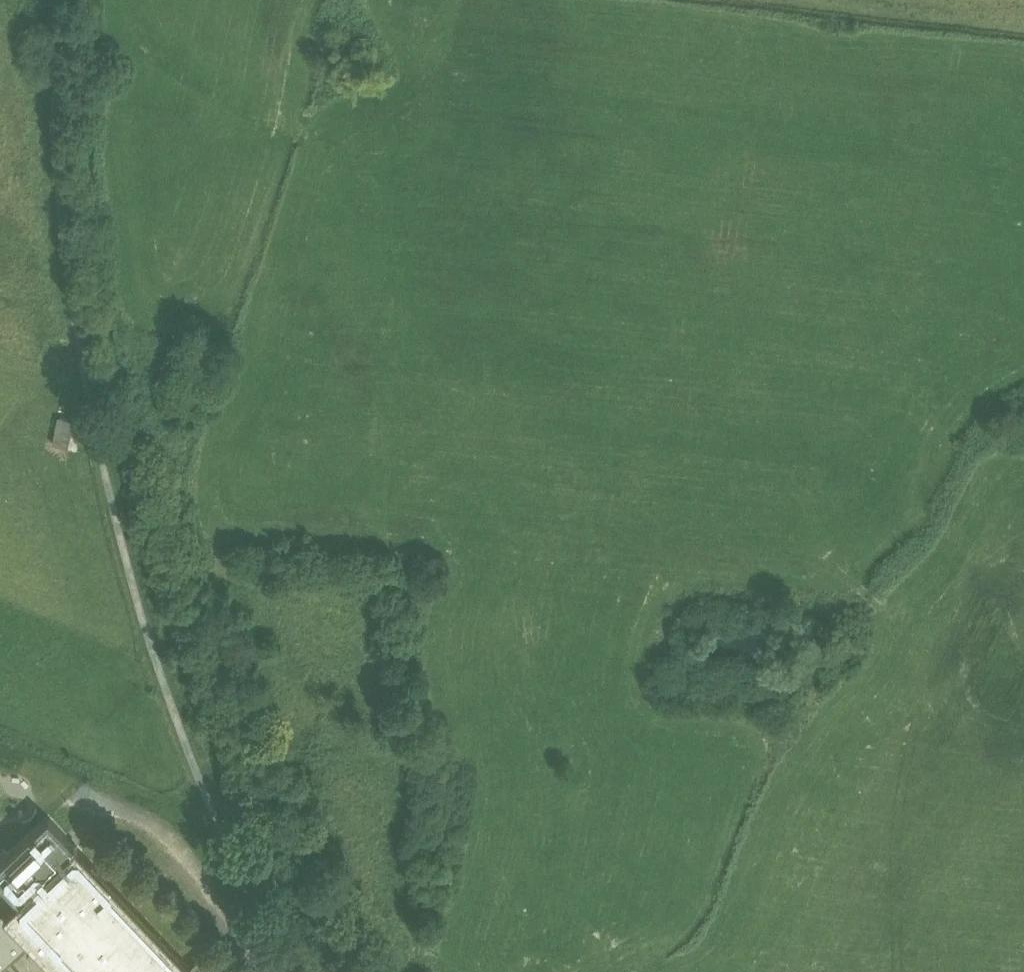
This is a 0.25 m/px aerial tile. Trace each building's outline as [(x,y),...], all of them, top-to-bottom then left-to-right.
[(71,447),(77,421),(62,417),(55,443),(71,447)] [(78,843),(0,916),(0,971),(198,971),(78,843)]
